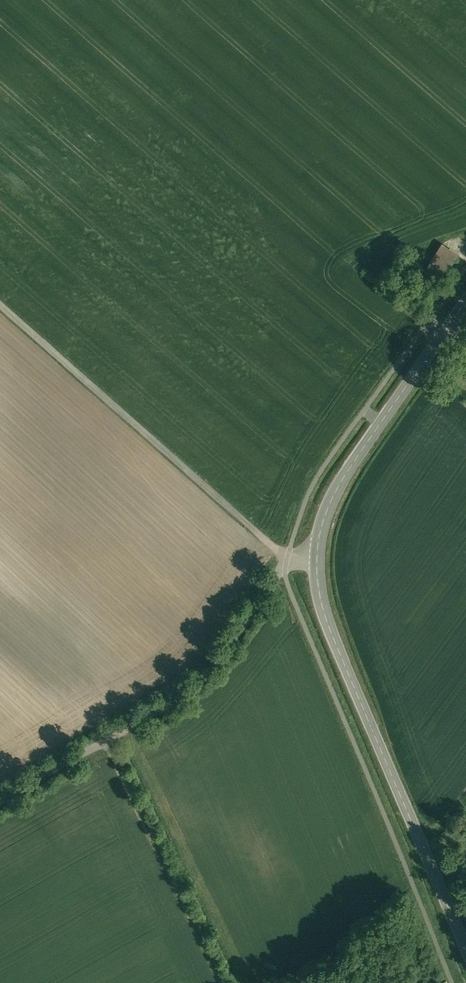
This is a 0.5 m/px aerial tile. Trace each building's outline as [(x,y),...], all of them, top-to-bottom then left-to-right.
[(449,249),(438,267),(446,272),(458,255),(449,249)]
